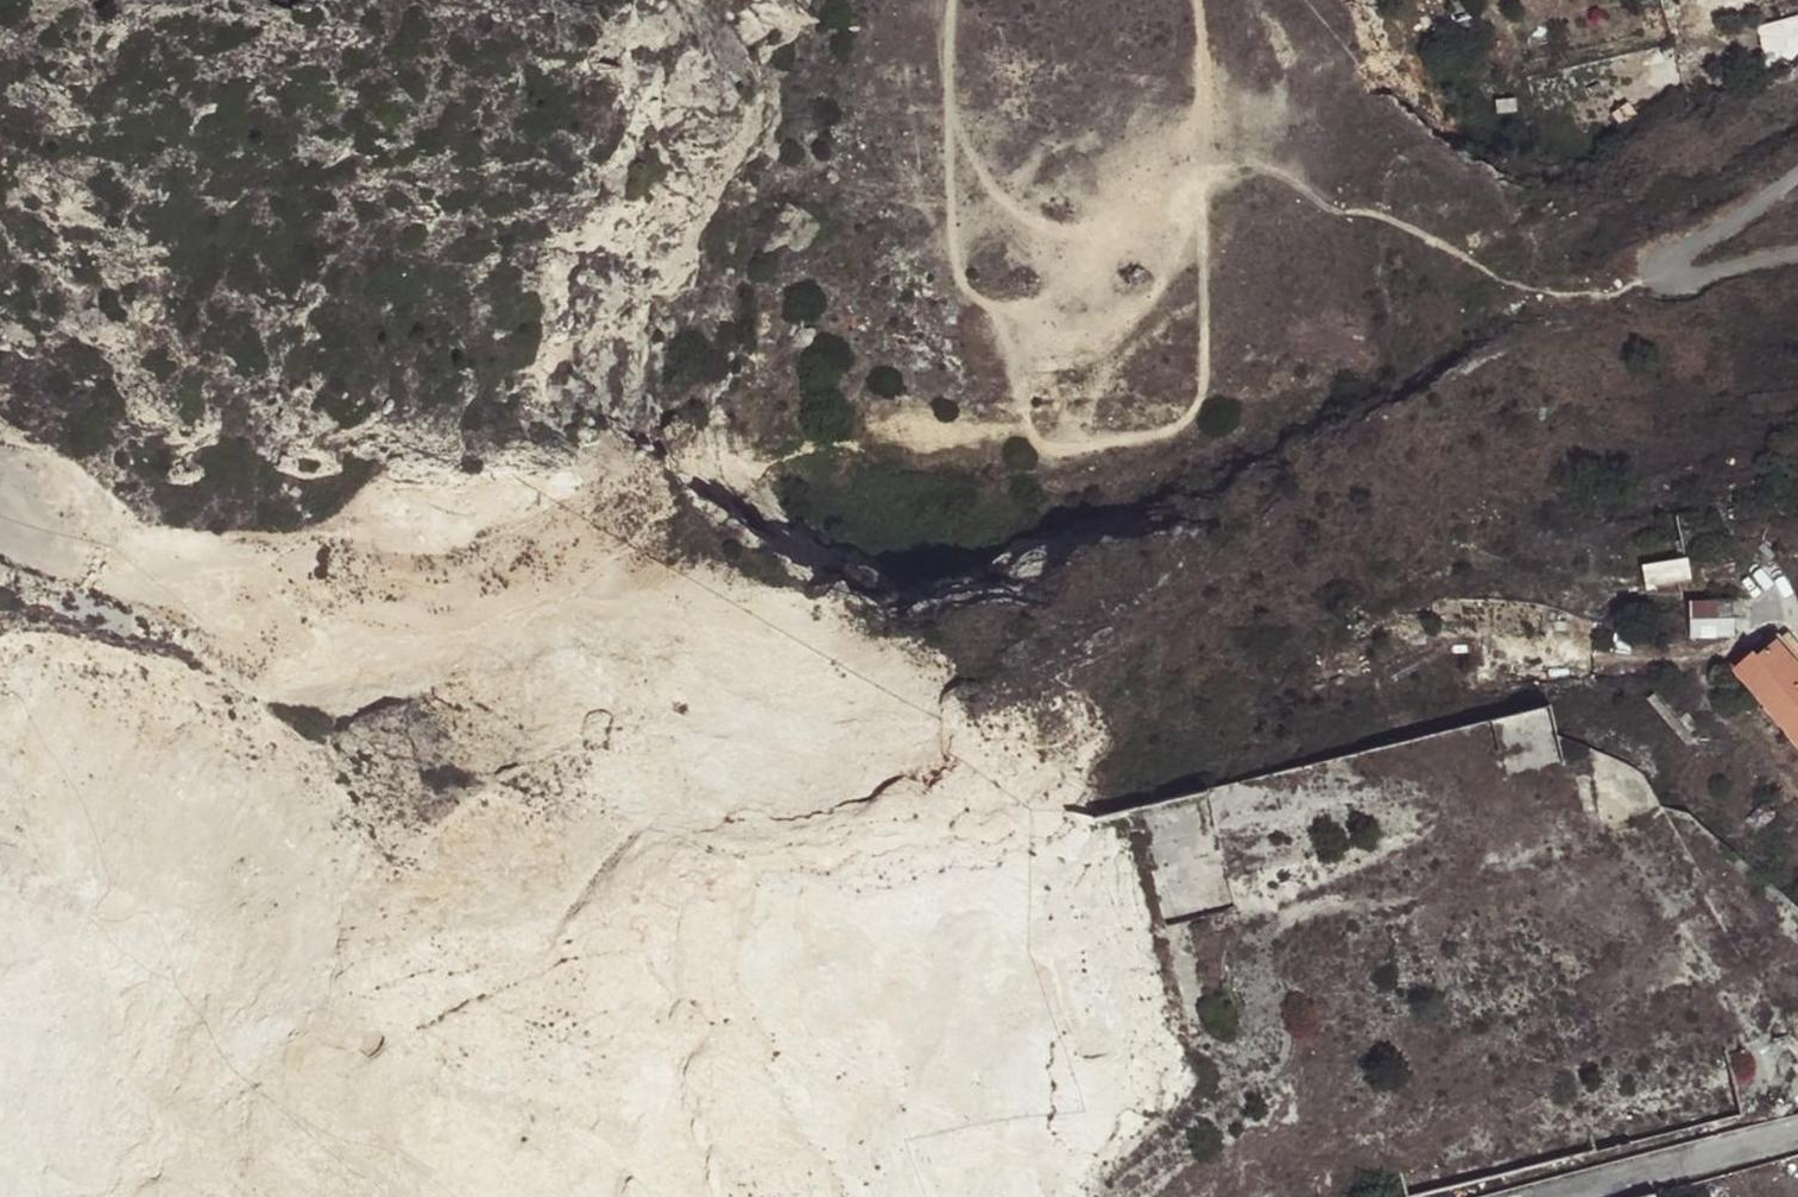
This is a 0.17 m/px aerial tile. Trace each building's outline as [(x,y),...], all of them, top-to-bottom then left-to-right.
[(1642,592),(1688,584),(1684,558),(1638,566),(1642,592)] [(1714,644),(1733,644),(1732,607),(1689,607),(1689,644),(1714,644)] [(1780,643),(1797,664),(1797,663),(1797,641),(1791,633),(1780,643)] [(1797,738),(1797,664),(1780,643),(1762,656),(1759,652),(1739,667),(1797,738)] [(1646,700),(1686,745),(1692,740),(1652,695),(1646,700)]
